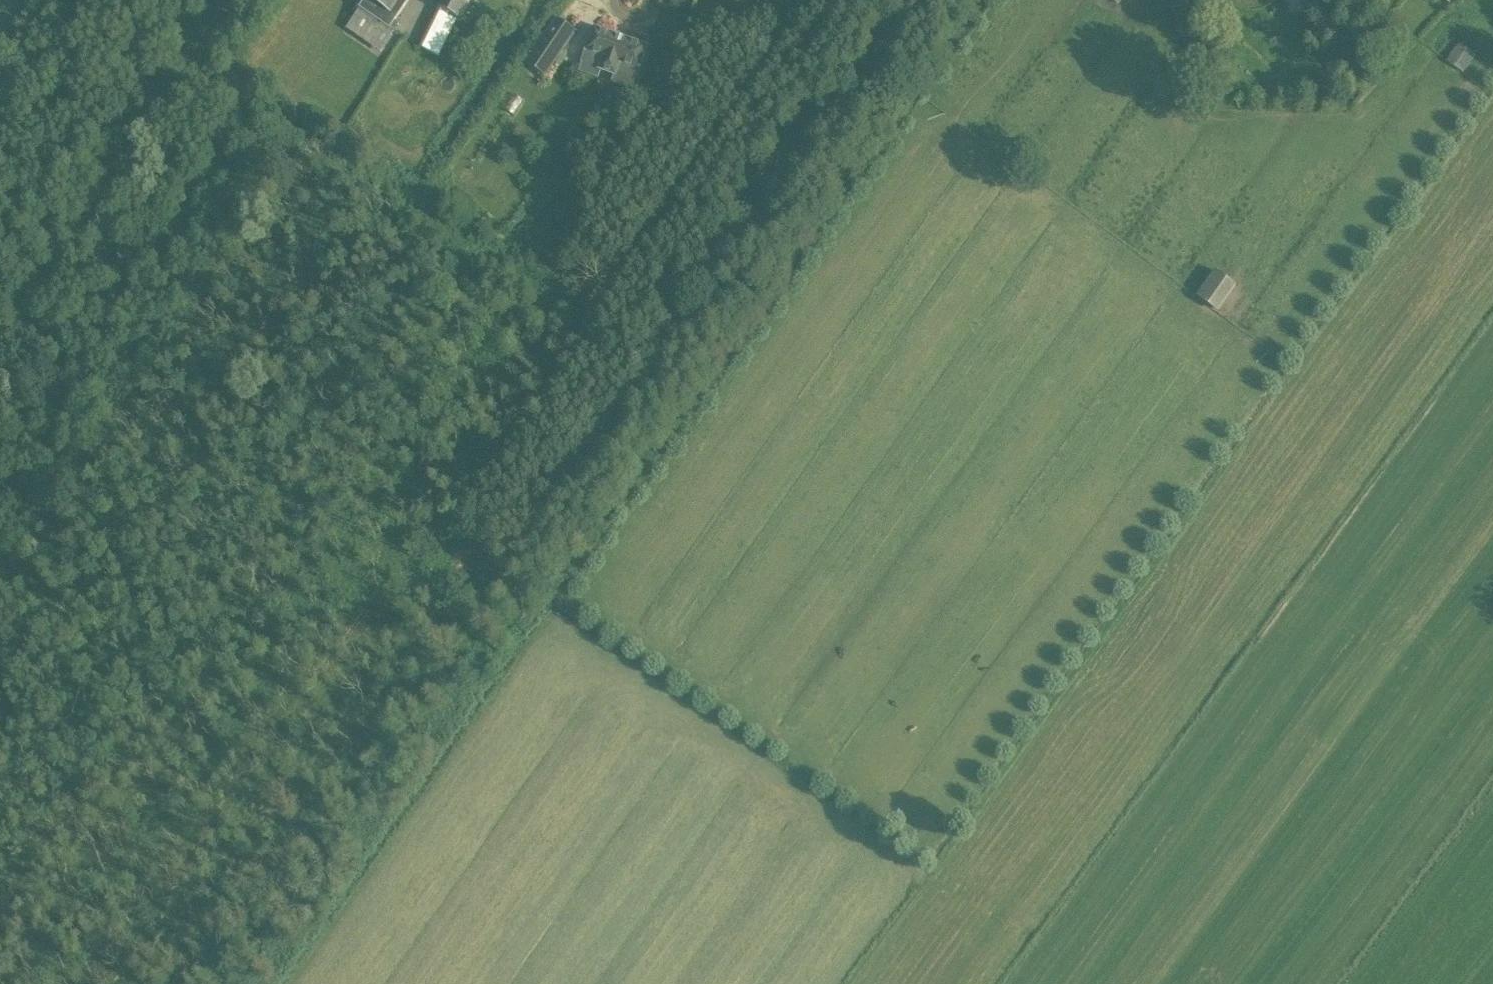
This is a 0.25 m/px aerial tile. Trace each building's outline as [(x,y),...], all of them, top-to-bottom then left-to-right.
[(359,8),(389,28),(408,0),(364,0),(359,8)] [(428,49),(439,54),(457,17),(458,18),(467,0),(442,0),(439,7),(446,11),(428,49)] [(575,31),(556,19),(527,62),(545,75),(575,31)] [(647,46),(594,28),(582,60),(601,67),(601,69),(617,75),(617,73),(635,79),(647,46)] [(1446,61),(1463,73),(1476,55),(1458,43),(1446,61)] [(1217,312),(1236,285),(1214,269),(1196,296),(1217,312)]
